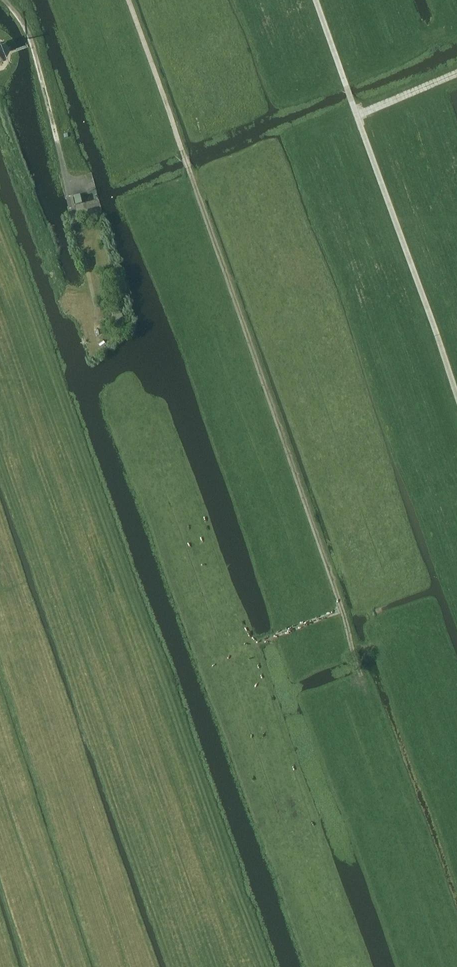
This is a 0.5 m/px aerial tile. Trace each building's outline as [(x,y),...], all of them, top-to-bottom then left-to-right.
[(121,313),(113,315),(115,324),(123,322),(121,313)]
